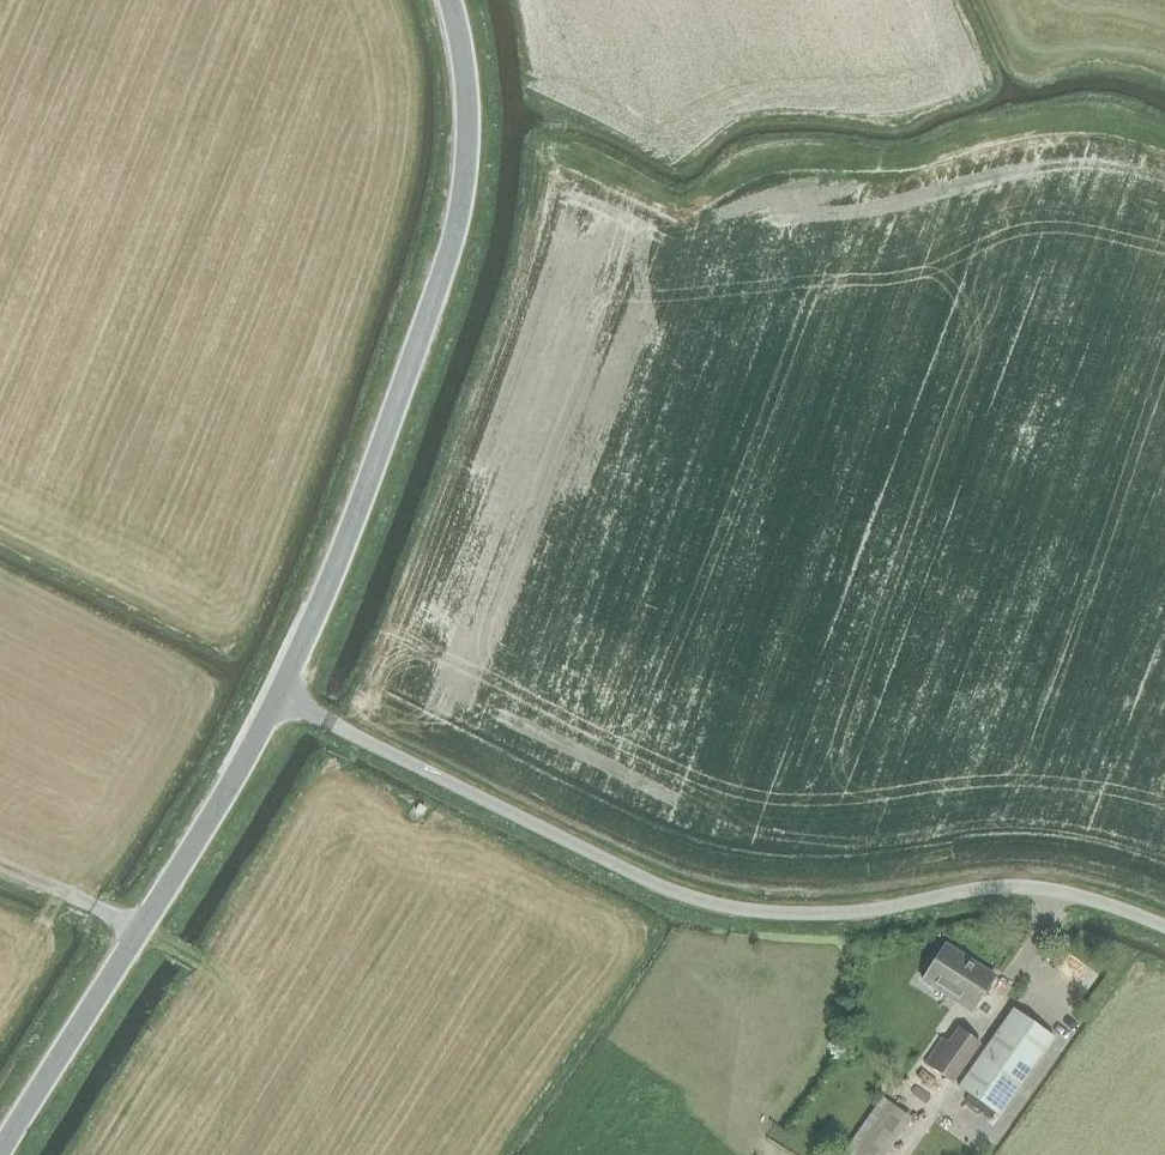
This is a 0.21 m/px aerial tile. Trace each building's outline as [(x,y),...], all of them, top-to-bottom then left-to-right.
[(934,962),(924,978),(973,1010),(994,976),(945,945),(941,952),(937,950),(931,960),(934,962)] [(999,1116),(1053,1036),(1012,1007),(957,1087),(999,1116)] [(924,1063),(951,1083),(979,1044),(958,1028),(948,1042),(942,1037),(924,1063)] [(912,1118),(881,1097),(841,1154),(886,1154),(912,1118)]
